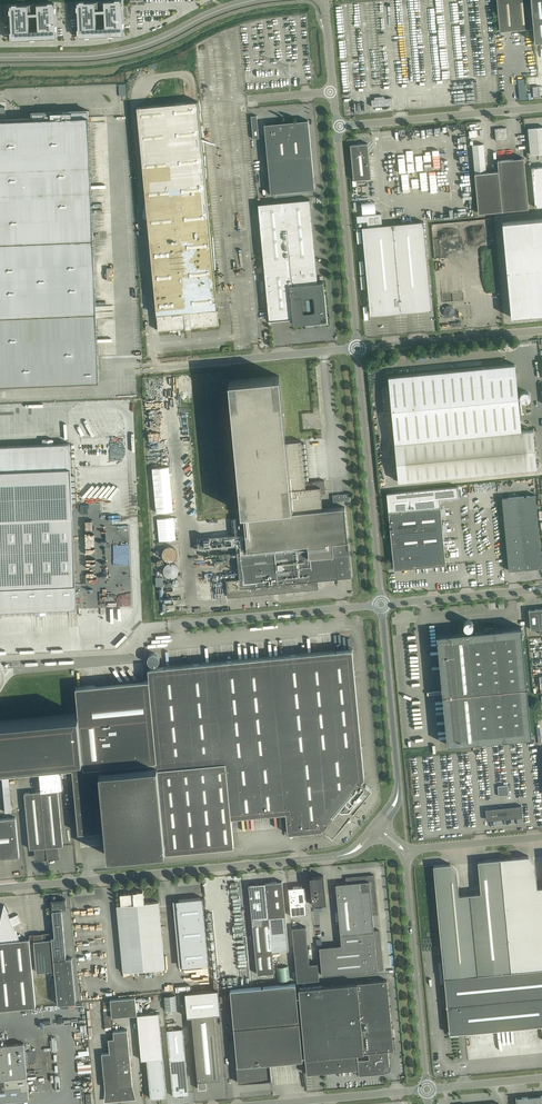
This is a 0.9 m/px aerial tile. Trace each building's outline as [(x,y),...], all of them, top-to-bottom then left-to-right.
[(122,0),(77,2),(78,37),(123,35),(122,0)] [(499,25),(500,31),(533,28),(535,41),(541,41),(541,0),(497,0),(499,25)] [(55,3),(10,5),(11,40),(56,38),(55,3)] [(518,80),(520,99),(526,99),(525,79),(518,80)] [(127,104),(143,349),(236,343),(223,129),(235,129),(233,99),(221,100),(221,98),(127,104)] [(392,98),(371,100),(372,106),(393,105),(392,98)] [(0,120),(0,384),(99,380),(88,110),(32,112),(33,118),(0,120)] [(259,138),(257,115),(251,116),(253,138),(259,138)] [(264,124),(271,193),(315,189),(308,120),(307,120),(307,122),(292,123),(292,122),(281,123),(281,125),(266,126),(265,124),(264,124)] [(496,140),(507,139),(506,127),(495,128),(496,140)] [(541,153),(541,127),(528,128),(530,154),(541,153)] [(354,180),(371,178),(368,143),(350,145),(354,180)] [(475,173),(486,172),(484,144),(472,145),(475,173)] [(498,160),(498,166),(502,210),(529,208),(524,158),(498,160)] [(532,168),(535,207),(541,206),(541,167),(532,168)] [(497,171),(486,172),(475,173),(474,173),(477,213),(501,211),(497,171)] [(289,317),(289,318),(268,320),(268,321),(291,318),(291,317),(293,317),(293,324),(308,322),(309,323),(312,323),(312,322),(327,321),(323,281),(318,282),(310,199),(258,204),(269,319),(289,317)] [(502,222),(505,246),(511,312),(512,317),(541,314),(541,219),(502,222)] [(424,221),(362,227),(370,313),(371,313),(371,312),(431,306),(431,308),(432,307),(424,221)] [(104,267),(108,267),(108,271),(105,271),(105,278),(114,278),(114,261),(104,261),(104,267)] [(388,376),(395,442),(399,481),(537,468),(533,429),(521,430),(515,364),(388,376)] [(317,583),(317,581),(318,580),(351,577),(345,507),(322,509),(321,493),(326,493),(324,480),(305,482),(301,440),(286,442),(279,376),(229,381),(242,517),(234,518),(235,534),(197,538),(198,549),(236,546),(239,578),(226,579),(228,596),(311,588),(312,587),(313,588),(315,587),(317,586),(317,585),(317,583)] [(519,392),(519,402),(529,402),(529,392),(519,392)] [(49,609),(49,614),(60,613),(60,609),(77,608),(70,443),(53,444),(53,439),(42,440),(42,444),(0,446),(0,611),(49,609)] [(172,511),(170,466),(152,468),(155,512),(172,511)] [(395,566),(395,568),(398,568),(398,567),(400,567),(413,566),(413,568),(446,564),(440,499),(459,497),(458,486),(387,493),(392,550),(394,550),(395,563),(396,565),(395,566)] [(508,565),(509,570),(541,567),(541,565),(535,495),(502,498),(504,525),(508,565)] [(158,541),(177,540),(176,517),(157,518),(158,541)] [(177,555),(177,554),(177,552),(176,551),(176,549),(175,548),(173,547),(172,547),(170,546),(169,546),(167,546),(166,547),(165,548),(164,549),(163,550),(162,552),(162,553),(162,555),(162,556),(163,557),(164,559),(165,560),(166,560),(168,561),(169,561),(171,561),(172,561),(174,560),(175,559),(176,558),(176,556),(177,555)] [(179,573),(179,572),(179,570),(178,569),(177,568),(177,566),(175,566),(174,565),(173,564),(171,564),(170,564),(168,564),(167,565),(166,566),(165,567),(164,568),(163,570),(163,571),(163,572),(163,574),(164,575),(165,577),(166,578),(167,579),(168,579),(170,580),(171,580),(173,579),(174,579),(175,578),(176,577),(177,576),(178,575),(179,573)] [(529,610),(529,615),(530,629),(539,628),(539,634),(541,633),(541,608),(529,610)] [(468,630),(473,622),(466,618),(462,626),(468,630)] [(447,744),(532,737),(521,626),(437,634),(447,744)] [(39,772),(62,770),(73,769),(79,832),(105,830),(107,843),(108,855),(165,850),(166,852),(234,845),(231,817),(286,812),(288,833),(321,830),(323,828),(327,831),(332,835),(371,789),(366,784),(362,781),(364,778),(352,649),(154,668),(151,668),(148,668),(149,674),(149,680),(76,687),(79,714),(0,721),(0,776),(39,772)] [(154,668),(154,665),(156,664),(158,663),(159,661),(160,659),(159,657),(158,655),(156,654),(154,653),(152,653),(150,654),(148,656),(148,658),(148,660),(149,662),(150,664),(151,668),(154,668)] [(39,772),(41,791),(24,793),(30,848),(35,848),(36,854),(42,858),(42,859),(47,858),(48,861),(48,858),(53,857),(58,851),(58,846),(63,845),(63,840),(58,790),(63,789),(62,770),(39,772)] [(522,805),(487,809),(489,820),(523,817),(522,805)] [(19,851),(16,817),(0,819),(0,858),(19,857),(19,851)] [(470,894),(459,895),(457,871),(450,863),(433,865),(437,897),(436,897),(437,897),(441,945),(444,977),(444,978),(447,1005),(446,1005),(446,1006),(448,1006),(450,1029),(451,1029),(451,1032),(450,1032),(450,1033),(458,1033),(458,1031),(460,1031),(461,1032),(541,1025),(541,887),(537,887),(535,863),(528,856),(500,858),(478,861),(481,893),(470,894),(470,893),(470,894)] [(313,905),(313,904),(326,903),(324,875),(310,877),(310,876),(313,905)] [(354,899),(337,900),(339,917),(372,914),(378,914),(374,875),(352,877),(354,899)] [(354,899),(352,877),(346,877),(347,883),(336,884),(337,900),(354,899)] [(252,919),(269,917),(272,951),(289,949),(282,881),(249,884),(252,919)] [(291,915),(308,914),(305,886),(289,887),(288,887),(291,916),(291,915)] [(165,968),(160,907),(159,901),(144,903),(143,891),(137,891),(136,892),(133,893),(120,894),(121,905),(117,906),(123,972),(165,968)] [(179,966),(208,964),(202,897),(174,899),(179,966)] [(66,898),(51,900),(52,906),(44,907),(46,931),(29,933),(30,941),(34,941),(52,939),(55,970),(58,1004),(76,1002),(72,957),(66,958),(62,909),(67,909),(66,898)] [(36,1006),(29,939),(20,940),(14,926),(22,923),(18,914),(10,918),(4,904),(0,922),(0,1010),(36,1006)] [(374,931),(372,914),(339,917),(341,934),(357,932),(374,931)] [(306,926),(292,928),(297,981),(319,979),(318,963),(309,964),(306,926)] [(380,930),(374,931),(357,932),(359,952),(381,950),(380,930)] [(357,932),(341,934),(342,945),(320,947),(322,975),(383,969),(381,950),(359,952),(357,932)] [(37,972),(55,970),(52,939),(34,941),(37,972)] [(196,980),(208,979),(208,969),(203,969),(204,972),(191,973),(191,967),(187,967),(187,977),(196,977),(196,980)] [(307,1074),(322,1072),(358,1069),(359,1074),(385,1072),(385,1071),(384,1067),(386,1065),(390,1065),(388,1050),(394,1049),(396,1049),(395,1038),(393,1038),(387,980),(299,988),(307,1074)] [(295,984),(230,990),(238,1082),(272,1079),(270,1063),(303,1060),(295,984)] [(187,1017),(192,1016),(199,1089),(198,1089),(207,1088),(206,1080),(220,1078),(214,1013),(219,1013),(219,1014),(220,1014),(218,989),(185,992),(187,1017)] [(164,996),(165,1010),(177,1009),(176,995),(164,996)] [(112,1017),(137,1014),(135,997),(110,999),(112,1017)] [(159,1012),(137,1014),(141,1060),(147,1059),(151,1098),(167,1096),(159,1012)] [(189,1094),(189,1089),(183,1028),(167,1029),(169,1057),(171,1074),(173,1096),(189,1094)] [(127,1029),(113,1031),(115,1052),(102,1053),(105,1088),(107,1088),(106,1100),(134,1097),(131,1086),(133,1085),(127,1029)] [(0,1045),(0,1101),(29,1098),(24,1043),(0,1045)] [(516,1098),(516,1103),(541,1103),(541,1096),(516,1098)]
